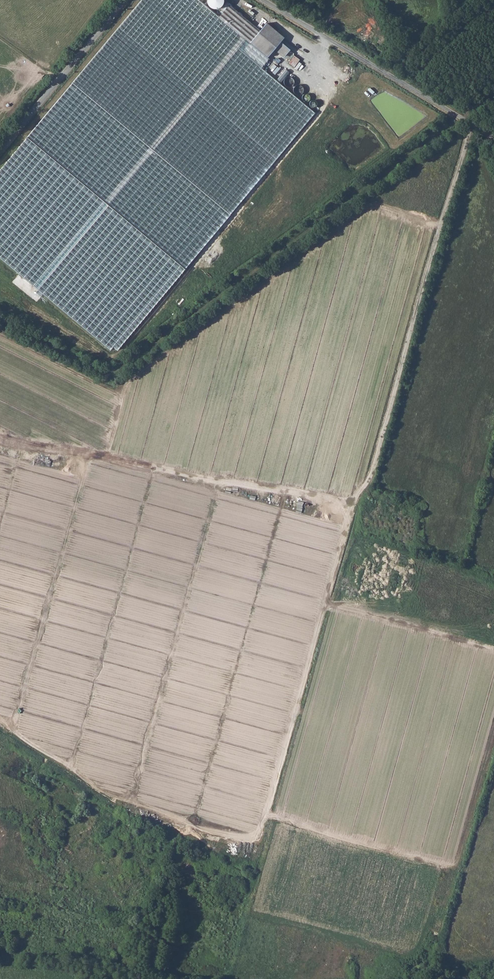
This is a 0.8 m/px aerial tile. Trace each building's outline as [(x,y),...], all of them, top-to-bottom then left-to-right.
[(0,171),(0,257),(110,349),(113,345),(118,349),(323,105),(268,58),(251,44),(261,32),(230,6),(221,17),(200,0),(143,0),(0,171)] [(208,6),(221,8),(222,0),(209,0),(208,6)] [(261,32),(251,44),(268,58),(276,49),(281,43),(285,39),(267,24),(261,32)] [(291,51),(281,43),(276,49),(285,57),(291,51)] [(288,63),(294,67),(300,59),(294,55),(288,63)]
